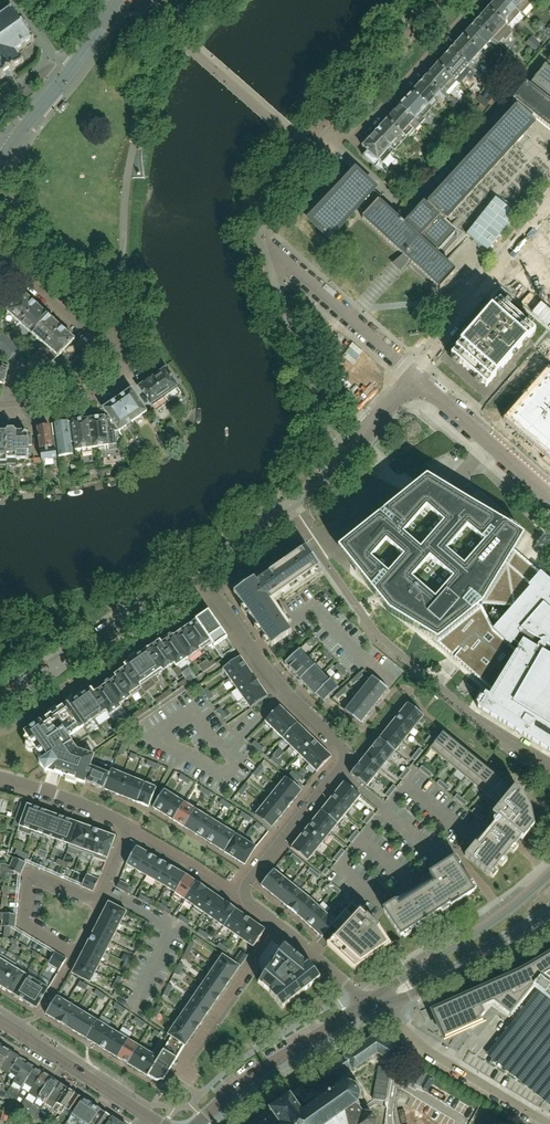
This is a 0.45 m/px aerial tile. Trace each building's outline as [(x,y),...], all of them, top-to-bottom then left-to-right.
[(506,0),(497,0),(496,1),(490,8),(489,8),(488,9),(488,10),(489,9),(505,25),(508,27),(520,14),(506,0)] [(534,0),(506,0),(520,14),(521,14),(534,0)] [(23,48),(24,49),(26,47),(26,46),(32,42),(35,41),(33,38),(32,39),(24,28),(28,25),(24,19),(20,22),(12,11),(12,10),(11,8),(8,10),(9,11),(5,13),(0,17),(0,78),(1,79),(5,77),(15,69),(14,68),(21,63),(21,64),(24,62),(22,60),(21,60),(17,53),(17,52),(23,48)] [(489,9),(488,10),(481,17),(480,18),(480,19),(478,21),(476,22),(477,22),(476,23),(498,44),(501,41),(495,36),(505,25),(489,9)] [(463,36),(463,37),(484,56),(492,47),(488,44),(491,41),(496,46),(498,44),(476,23),(475,24),(474,25),(472,28),(471,27),(470,29),(464,36),(463,36)] [(547,28),(548,28),(547,30),(542,25),(539,29),(549,38),(549,37),(549,25),(547,28)] [(451,50),(450,51),(468,67),(481,79),(483,78),(483,77),(482,76),(474,68),(476,65),(478,67),(486,59),(483,57),(484,56),(463,37),(462,37),(463,38),(456,45),(454,46),(455,47),(453,49),(452,49),(451,50)] [(540,46),(531,37),(526,43),(528,45),(524,49),(528,53),(532,49),(535,52),(540,46)] [(456,81),(466,70),(468,67),(450,51),(450,52),(449,51),(448,53),(449,53),(446,56),(446,55),(445,57),(438,64),(453,79),(456,81)] [(453,79),(438,64),(437,65),(430,73),(429,74),(427,77),(427,76),(425,78),(426,78),(446,97),(455,106),(458,102),(453,97),(450,97),(448,95),(458,84),(456,81),(453,79)] [(514,147),(534,124),(535,124),(536,124),(529,117),(538,107),(549,116),(549,69),(545,65),(528,87),(531,90),(525,97),(527,98),(518,107),(517,107),(516,108),(517,108),(433,200),(429,197),(426,200),(430,204),(428,207),(423,203),(404,225),(400,222),(399,223),(377,202),(381,199),(377,196),(373,192),(375,189),(354,170),(308,220),(330,240),(358,209),(365,215),(362,219),(363,219),(406,257),(440,289),(439,289),(440,290),(441,289),(456,273),(455,272),(454,273),(435,256),(456,233),(457,234),(457,233),(451,228),(445,222),(514,147)] [(446,97),(426,78),(424,79),(423,81),(421,83),(420,83),(419,84),(419,85),(413,92),(432,109),(439,102),(435,99),(438,95),(444,100),(446,97)] [(432,109),(413,92),(412,92),(411,93),(412,93),(405,100),(403,101),(404,102),(402,104),(401,104),(400,105),(401,105),(400,105),(421,125),(425,120),(423,118),(432,109)] [(421,125),(400,105),(399,107),(397,108),(398,109),(396,111),(395,111),(394,112),(388,119),(409,139),(416,131),(417,132),(422,127),(420,125),(421,125)] [(409,139),(388,119),(387,119),(386,120),(386,121),(380,127),(379,128),(379,129),(377,131),(375,132),(376,132),(375,133),(395,152),(397,154),(398,154),(410,142),(407,140),(409,139)] [(362,147),(363,148),(368,152),(363,157),(372,165),(372,166),(373,166),(371,168),(379,176),(381,174),(383,176),(384,176),(386,173),(376,163),(378,160),(382,164),(392,154),(393,155),(395,152),(375,133),(374,134),(373,135),(373,136),(371,138),(370,138),(369,139),(363,146),(362,147)] [(408,186),(393,171),(391,170),(387,174),(386,173),(384,176),(402,192),(408,186)] [(541,234),(542,235),(549,241),(549,225),(549,224),(541,234)] [(448,260),(466,277),(492,249),(474,232),(448,260)] [(535,243),(544,251),(549,256),(549,241),(542,235),(535,243)] [(535,243),(518,262),(528,270),(544,251),(535,243)] [(528,270),(537,278),(549,263),(549,256),(544,251),(528,270)] [(537,278),(546,286),(549,281),(549,263),(537,278)] [(12,303),(21,293),(16,289),(9,301),(12,303)] [(20,324),(37,306),(32,301),(31,302),(25,296),(25,295),(24,294),(23,295),(23,296),(8,312),(7,313),(8,314),(9,314),(20,324)] [(500,300),(451,356),(487,387),(519,350),(529,339),(535,331),(500,300)] [(33,335),(50,317),(44,312),(44,313),(37,307),(37,306),(20,324),(33,335)] [(50,317),(33,335),(45,347),(62,328),(62,327),(61,328),(54,321),(50,317)] [(59,357),(73,341),(74,341),(75,339),(74,338),(74,339),(67,333),(67,332),(62,328),(45,347),(46,348),(57,358),(58,359),(59,357)] [(8,339),(0,334),(0,351),(8,361),(18,352),(8,339)] [(348,345),(340,355),(368,380),(377,371),(348,345)] [(57,358),(46,348),(39,352),(49,368),(49,367),(57,358)] [(49,368),(39,352),(33,356),(26,361),(35,375),(42,371),(49,368)] [(181,395),(171,379),(172,378),(166,369),(153,379),(169,403),(181,395)] [(548,376),(510,420),(549,455),(549,378),(548,376)] [(169,403),(153,379),(152,379),(152,378),(151,379),(150,377),(143,381),(144,384),(143,384),(144,385),(139,388),(155,411),(156,412),(156,411),(162,407),(169,403)] [(146,413),(131,390),(125,393),(126,394),(118,399),(118,398),(117,399),(132,423),(146,413)] [(133,426),(132,423),(117,399),(116,400),(109,405),(108,405),(103,409),(109,419),(108,420),(105,420),(107,433),(107,436),(114,435),(115,440),(119,439),(118,432),(125,428),(127,430),(133,426)] [(107,433),(105,420),(104,417),(88,419),(92,452),(92,448),(115,445),(115,440),(114,435),(107,436),(107,433)] [(92,452),(88,419),(72,421),(76,446),(75,449),(76,449),(77,454),(92,452)] [(75,442),(72,421),(52,424),(53,436),(56,436),(57,441),(60,461),(74,459),(73,446),(76,446),(75,442)] [(56,448),(54,438),(51,438),(50,426),(45,427),(45,425),(38,426),(38,428),(37,428),(40,449),(42,463),(54,462),(55,465),(57,464),(55,448),(56,448)] [(28,452),(28,446),(31,446),(31,436),(27,436),(27,434),(25,431),(15,432),(13,429),(7,430),(5,432),(6,461),(28,460),(28,452)] [(524,536),(426,478),(338,549),(345,557),(356,573),(388,613),(434,641),(492,691),(519,646),(517,645),(514,643),(511,646),(493,630),(497,626),(514,606),(530,588),(527,586),(540,572),(515,551),(524,536)] [(273,646),(291,633),(270,603),(278,597),(280,596),(280,595),(314,572),(316,571),(316,570),(319,568),(318,565),(317,565),(307,551),(307,550),(306,548),(301,551),(300,552),(271,572),(270,572),(269,573),(256,583),(254,579),(251,581),(236,592),(234,593),(235,596),(244,608),(246,607),(249,612),(248,613),(248,614),(249,616),(256,625),(257,627),(257,626),(257,627),(259,626),(263,631),(261,633),(270,645),(271,647),(273,646)] [(542,574),(540,572),(527,586),(530,588),(514,606),(497,626),(493,630),(511,646),(514,643),(517,645),(519,646),(492,691),(489,696),(485,694),(482,698),(479,698),(476,704),(477,707),(477,708),(497,720),(514,731),(544,749),(549,753),(549,581),(542,574)] [(235,650),(208,612),(196,621),(212,643),(211,643),(222,659),(230,653),(233,651),(235,650)] [(196,621),(184,629),(200,651),(211,643),(212,643),(196,621)] [(200,651),(184,629),(174,636),(173,637),(188,658),(187,658),(188,659),(200,651)] [(173,637),(174,636),(173,636),(162,644),(161,644),(175,663),(174,664),(176,666),(187,658),(188,658),(173,637)] [(161,644),(162,644),(160,641),(148,649),(163,671),(174,664),(175,663),(161,644)] [(148,649),(148,648),(136,657),(152,679),(155,676),(163,671),(148,649)] [(292,672),(308,657),(300,649),(284,663),(292,672)] [(152,679),(136,657),(124,665),(126,667),(140,687),(140,686),(152,679)] [(230,679),(247,667),(240,657),(222,669),(230,679)] [(300,679),(315,665),(308,657),(292,672),(300,679)] [(204,672),(211,667),(208,663),(201,668),(204,672)] [(307,687),(322,673),(315,665),(300,679),(307,687)] [(142,689),(140,686),(140,687),(126,667),(115,675),(116,678),(117,677),(131,697),(142,689)] [(247,667),(230,679),(236,689),(254,677),(247,667)] [(329,681),(329,680),(322,673),(307,687),(315,696),(316,694),(315,694),(329,681)] [(372,676),(365,685),(381,698),(388,689),(372,676)] [(117,677),(116,678),(105,685),(119,705),(120,705),(131,697),(117,677)] [(243,698),(261,686),(254,677),(236,689),(243,698)] [(188,683),(186,679),(178,684),(181,688),(188,683)] [(330,679),(329,680),(329,681),(315,694),(316,694),(323,702),(339,688),(330,679)] [(119,705),(105,685),(94,693),(105,709),(106,711),(109,716),(121,707),(120,705),(119,705)] [(381,698),(365,685),(358,693),(374,706),(381,698)] [(261,686),(243,698),(250,709),(252,708),(268,697),(261,686)] [(93,717),(104,709),(105,709),(94,693),(91,689),(79,697),(93,717)] [(166,699),(173,694),(170,690),(163,695),(166,699)] [(374,706),(358,693),(351,702),(368,715),(374,706)] [(158,704),(166,699),(163,695),(155,700),(158,704)] [(68,705),(82,725),(93,717),(79,697),(68,705)] [(368,715),(351,702),(344,711),(360,724),(368,715)] [(67,703),(57,711),(60,715),(54,719),(51,715),(40,722),(24,733),(44,760),(39,763),(45,772),(48,771),(67,777),(68,773),(77,776),(76,780),(85,783),(85,782),(92,760),(94,755),(77,749),(68,737),(83,727),(82,725),(68,705),(67,703)] [(400,712),(416,725),(423,716),(407,703),(400,712)] [(143,715),(150,710),(148,706),(140,711),(143,715)] [(288,715),(279,706),(265,721),(274,730),(288,715)] [(143,715),(140,711),(132,716),(135,720),(143,715)] [(416,725),(400,712),(393,721),(409,734),(416,725)] [(288,715),(274,730),(282,738),(297,723),(288,715)] [(409,734),(393,721),(386,730),(402,743),(409,734)] [(282,738),(291,747),(305,731),(297,723),(282,738)] [(402,743),(386,730),(379,738),(395,751),(402,743)] [(433,739),(437,733),(434,730),(429,736),(433,739)] [(291,747),(299,755),(314,740),(305,731),(291,747)] [(452,740),(442,732),(429,748),(439,755),(452,740)] [(93,741),(97,746),(105,741),(101,735),(93,741)] [(429,736),(425,741),(428,744),(433,739),(429,736)] [(395,751),(379,738),(372,747),(387,760),(395,751)] [(299,755),(308,763),(322,748),(314,740),(299,755)] [(447,763),(460,747),(452,740),(439,755),(447,763)] [(387,760),(372,747),(364,756),(380,769),(387,760)] [(456,770),(469,754),(460,747),(447,763),(456,770)] [(308,763),(317,772),(331,757),(322,748),(308,763)] [(419,756),(423,751),(419,748),(415,753),(419,756)] [(415,753),(410,759),(414,762),(419,756),(415,753)] [(469,754),(456,770),(465,777),(478,761),(469,754)] [(380,769),(364,756),(357,765),(373,778),(380,769)] [(104,789),(112,768),(92,760),(85,782),(104,789)] [(478,761),(465,777),(473,784),(486,768),(478,761)] [(373,778),(357,765),(350,774),(356,779),(366,787),(373,778)] [(418,769),(424,774),(427,770),(421,765),(418,769)] [(406,775),(411,770),(407,767),(403,772),(406,775)] [(104,789),(115,794),(123,774),(112,770),(112,768),(104,789)] [(482,791),(495,776),(486,768),(473,784),(482,791)] [(424,774),(429,778),(432,774),(427,770),(424,774)] [(403,772),(398,778),(402,781),(406,775),(403,772)] [(115,794),(126,798),(134,779),(123,774),(115,794)] [(495,776),(482,791),(491,798),(504,783),(495,776)] [(278,787),(294,800),(302,790),(285,777),(278,787)] [(126,798),(137,802),(137,803),(145,783),(134,779),(126,798)] [(436,783),(441,788),(444,784),(439,780),(436,783)] [(336,792),(352,805),(360,795),(350,787),(344,782),(336,792)] [(145,783),(137,803),(137,802),(136,803),(137,803),(148,808),(156,788),(145,783)] [(504,783),(491,798),(499,806),(512,790),(504,783)] [(441,788),(447,792),(450,788),(444,784),(441,788)] [(392,793),(397,788),(393,785),(388,790),(392,793)] [(270,796),(286,809),(294,800),(278,787),(270,796)] [(475,844),(465,856),(490,876),(521,839),(523,841),(526,837),(534,827),(531,812),(523,797),(514,789),(492,815),(498,820),(477,846),(475,844)] [(174,796),(164,790),(152,808),(163,814),(174,796)] [(388,790),(384,795),(388,798),(392,793),(388,790)] [(352,805),(336,792),(328,801),(345,814),(352,805)] [(453,798),(459,802),(462,798),(456,794),(453,798)] [(163,814),(173,820),(184,802),(174,796),(163,814)] [(263,805),(279,819),(286,809),(270,796),(263,805)] [(459,802),(464,806),(467,803),(462,798),(459,802)] [(345,814),(328,801),(321,810),(337,823),(345,814)] [(173,820),(183,827),(194,809),(184,802),(173,820)] [(31,833),(40,809),(27,804),(23,816),(21,821),(19,826),(19,827),(17,831),(31,836),(32,834),(31,833)] [(263,805),(255,815),(271,828),(279,819),(263,805)] [(471,812),(476,816),(479,812),(474,808),(471,812)] [(45,836),(52,814),(40,809),(31,833),(32,834),(44,838),(45,836)] [(183,827),(193,833),(205,815),(194,809),(183,827)] [(337,823),(321,810),(313,819),(330,833),(337,823)] [(371,820),(375,814),(371,811),(367,817),(371,820)] [(476,816),(481,821),(485,817),(479,812),(476,816)] [(57,840),(65,818),(52,814),(45,836),(57,840)] [(205,815),(193,833),(204,839),(215,821),(205,815)] [(367,817),(362,822),(366,825),(371,820),(367,817)] [(69,845),(77,823),(65,818),(57,840),(69,844),(69,845)] [(306,829),(322,842),(330,833),(313,819),(306,829)] [(204,839),(214,846),(225,828),(215,821),(204,839)] [(81,852),(90,827),(77,823),(69,845),(69,844),(68,847),(81,852)] [(93,856),(102,832),(90,827),(81,852),(93,856)] [(214,846),(224,852),(235,834),(225,828),(214,846)] [(322,842),(306,829),(298,838),(315,851),(322,842)] [(356,838),(360,833),(356,830),(352,835),(356,838)] [(115,837),(102,832),(93,856),(93,857),(106,862),(115,837)] [(224,852),(234,858),(245,840),(235,834),(224,852)] [(352,835),(347,841),(351,844),(356,838),(352,835)] [(315,851),(298,838),(291,848),(307,861),(315,851)] [(234,858),(245,865),(256,847),(245,840),(234,858)] [(136,870),(146,852),(136,846),(126,864),(136,870)] [(341,857),(345,851),(341,848),(337,854),(341,857)] [(45,859),(48,853),(40,850),(37,856),(45,859)] [(146,876),(156,858),(146,852),(136,870),(146,876)] [(298,858),(292,853),(289,857),(295,861),(298,858)] [(337,854),(332,859),(336,862),(341,857),(337,854)] [(26,863),(13,857),(11,863),(23,869),(26,863)] [(156,881),(166,863),(156,858),(146,876),(156,881)] [(295,861),(300,866),(303,862),(298,858),(295,861)] [(395,902),(383,910),(400,936),(449,905),(450,907),(452,906),(451,906),(458,902),(459,901),(462,899),(473,892),(452,859),(429,874),(433,881),(396,905),(395,902)] [(8,870),(21,875),(23,869),(11,863),(8,870)] [(166,887),(176,869),(166,863),(156,881),(166,887)] [(315,872),(310,867),(307,871),(312,876),(315,872)] [(175,892),(186,875),(176,869),(166,887),(175,892)] [(270,893),(282,877),(273,869),(260,885),(270,893)] [(312,876),(318,880),(321,876),(315,872),(312,876)] [(86,874),(81,886),(87,889),(92,876),(86,874)] [(184,899),(196,882),(186,875),(175,892),(175,893),(184,899)] [(93,892),(99,879),(98,879),(92,876),(87,889),(93,892)] [(282,877),(270,893),(278,900),(291,884),(282,877)] [(317,891),(320,881),(313,879),(310,889),(317,891)] [(116,887),(126,892),(128,888),(129,886),(119,881),(116,887)] [(194,906),(206,889),(196,882),(184,899),(194,906)] [(332,883),(327,889),(331,892),(335,887),(332,883)] [(291,884),(278,900),(287,906),(287,907),(300,891),(291,884)] [(204,913),(216,895),(206,889),(194,906),(204,913)] [(300,891),(287,907),(296,914),(309,898),(300,891)] [(213,920),(226,902),(216,895),(204,913),(213,920)] [(345,900),(350,905),(353,901),(348,897),(345,900)] [(309,898),(296,914),(304,921),(304,922),(318,906),(309,898)] [(109,902),(103,913),(121,922),(127,912),(109,902)] [(223,926),(235,909),(226,902),(213,920),(223,926)] [(366,916),(352,903),(335,922),(332,925),(339,932),(328,944),(354,969),(379,953),(390,946),(378,928),(379,927),(367,915),(366,916)] [(304,922),(305,922),(312,929),(326,914),(318,906),(304,922)] [(233,933),(245,916),(235,909),(223,926),(233,933)] [(17,915),(1,913),(0,920),(16,921),(17,915)] [(116,932),(121,922),(103,913),(98,923),(116,932)] [(312,929),(313,929),(321,937),(332,925),(335,922),(326,914),(312,929)] [(243,940),(255,923),(245,916),(233,933),(243,940)] [(16,921),(0,920),(0,921),(0,926),(15,928),(16,921)] [(111,942),(116,932),(98,923),(93,933),(111,942)] [(265,930),(255,923),(243,940),(253,947),(265,930)] [(106,952),(111,942),(93,933),(87,943),(106,952)] [(101,962),(106,952),(87,943),(82,953),(101,962)] [(311,985),(320,978),(315,973),(308,963),(308,964),(284,944),(265,973),(259,983),(271,993),(270,993),(282,1008),(305,990),(311,985)] [(241,951),(236,960),(242,964),(247,955),(241,951)] [(54,967),(61,955),(55,952),(48,963),(54,967)] [(95,972),(101,962),(82,953),(77,963),(95,972)] [(433,1012),(446,1039),(482,1022),(480,1019),(484,1013),(482,1009),(493,1003),(510,1017),(534,987),(549,1000),(549,954),(549,955),(535,964),(514,975),(479,991),(433,1012)] [(59,970),(66,959),(61,955),(54,967),(59,970)] [(222,955),(215,965),(233,977),(240,967),(222,955)] [(16,966),(16,965),(5,957),(0,965),(0,986),(2,987),(15,965),(16,966)] [(90,983),(95,972),(77,963),(72,973),(90,983)] [(25,974),(26,975),(27,972),(16,966),(15,965),(2,987),(13,994),(25,974)] [(233,977),(215,965),(209,975),(226,987),(233,977)] [(25,1001),(36,981),(26,975),(25,974),(13,994),(14,994),(25,1001)] [(226,987),(209,975),(202,985),(219,997),(226,987)] [(36,1008),(48,989),(36,981),(25,1001),(36,1008)] [(219,997),(202,985),(195,995),(212,1007),(219,997)] [(212,1007),(195,995),(188,1004),(206,1016),(212,1007)] [(56,1021),(67,1003),(57,996),(46,1014),(56,1021)] [(66,1027),(77,1009),(67,1003),(56,1021),(66,1027)] [(206,1016),(188,1004),(181,1014),(199,1026),(206,1016)] [(77,1033),(88,1015),(77,1009),(66,1027),(77,1033)] [(199,1026),(181,1014),(175,1024),(192,1036),(199,1026)] [(87,1039),(98,1021),(88,1015),(77,1033),(87,1039)] [(97,1045),(108,1027),(98,1021),(87,1039),(97,1045)] [(192,1036),(175,1024),(168,1034),(171,1037),(184,1046),(185,1047),(192,1036)] [(107,1052),(118,1033),(108,1027),(97,1045),(107,1052)] [(117,1058),(128,1040),(118,1033),(107,1052),(117,1058)] [(353,1070),(377,1054),(393,1063),(400,1050),(399,1050),(391,1045),(382,1040),(374,1035),(368,1039),(365,1041),(337,1060),(334,1062),(318,1073),(326,1085),(352,1068),(353,1070)] [(164,1080),(184,1046),(171,1037),(159,1058),(148,1076),(157,1082),(164,1080)] [(128,1064),(139,1046),(128,1040),(117,1058),(128,1064)] [(138,1070),(149,1052),(139,1046),(128,1064),(138,1070)] [(2,1047),(0,1051),(0,1069),(11,1052),(8,1050),(2,1047)] [(9,1072),(19,1057),(13,1053),(11,1052),(0,1069),(8,1074),(9,1072)] [(148,1076),(159,1058),(149,1052),(138,1070),(148,1076)] [(13,1084),(27,1062),(24,1060),(24,1061),(19,1057),(9,1072),(8,1074),(9,1075),(9,1080),(5,1086),(8,1091),(13,1084)] [(25,1082),(34,1068),(29,1064),(27,1062),(13,1084),(8,1091),(13,1102),(18,1093),(25,1082)] [(28,1094),(43,1072),(42,1072),(42,1073),(34,1068),(25,1082),(18,1093),(13,1102),(20,1107),(26,1098),(28,1094)] [(26,1098),(20,1107),(28,1112),(36,1101),(37,1098),(40,1095),(50,1078),(45,1074),(43,1072),(28,1094),(26,1098)] [(45,1103),(58,1083),(50,1078),(40,1095),(37,1098),(45,1103)] [(376,1121),(372,1115),(364,1113),(362,1115),(355,1105),(356,1104),(359,1107),(360,1106),(357,1104),(360,1099),(363,1100),(363,1098),(360,1097),(359,1092),(363,1091),(362,1090),(359,1091),(356,1087),(358,1084),(357,1083),(355,1085),(350,1083),(351,1080),(349,1080),(349,1083),(344,1084),(343,1081),(341,1081),(342,1084),(338,1087),(336,1084),(334,1086),(336,1089),(330,1093),(327,1090),(326,1091),(328,1094),(321,1099),(319,1096),(317,1093),(309,1094),(305,1097),(300,1089),(269,1110),(269,1111),(269,1112),(270,1114),(271,1113),(273,1116),(265,1121),(264,1120),(263,1121),(264,1122),(261,1123),(375,1123),(376,1121)] [(52,1110),(57,1103),(67,1088),(66,1088),(58,1083),(45,1103),(43,1106),(40,1111),(36,1117),(43,1122),(52,1110)] [(65,1108),(75,1093),(67,1088),(57,1103),(52,1110),(60,1115),(65,1108)] [(72,1114),(83,1098),(77,1095),(77,1094),(75,1093),(65,1108),(60,1115),(58,1117),(62,1120),(66,1114),(70,1117),(72,1114)] [(91,1104),(83,1098),(72,1114),(70,1117),(66,1123),(77,1123),(78,1123),(91,1104)] [(43,1106),(36,1101),(28,1112),(36,1117),(40,1111),(43,1106)] [(99,1109),(91,1104),(78,1123),(77,1123),(90,1123),(99,1109)] [(111,1117),(100,1110),(101,1110),(99,1109),(90,1123),(106,1123),(111,1117)]
